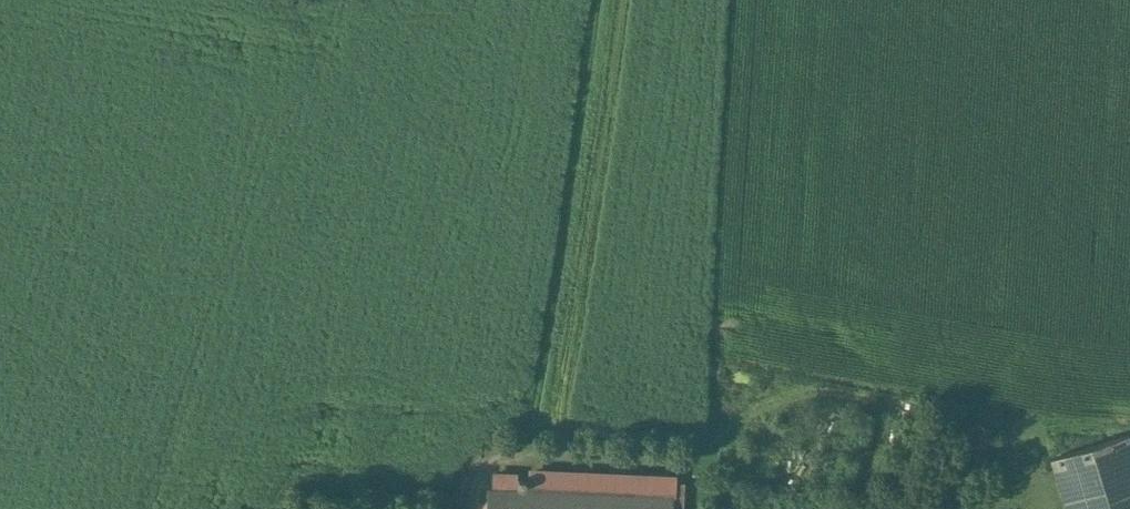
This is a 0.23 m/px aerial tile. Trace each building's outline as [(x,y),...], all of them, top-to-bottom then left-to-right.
[(991,431),(975,424),(960,456),(976,463),(991,431)] [(1051,458),(1067,508),(1129,508),(1129,440),(1128,434),(1051,458)] [(487,490),(486,508),(672,508),(672,499),(487,490)]
